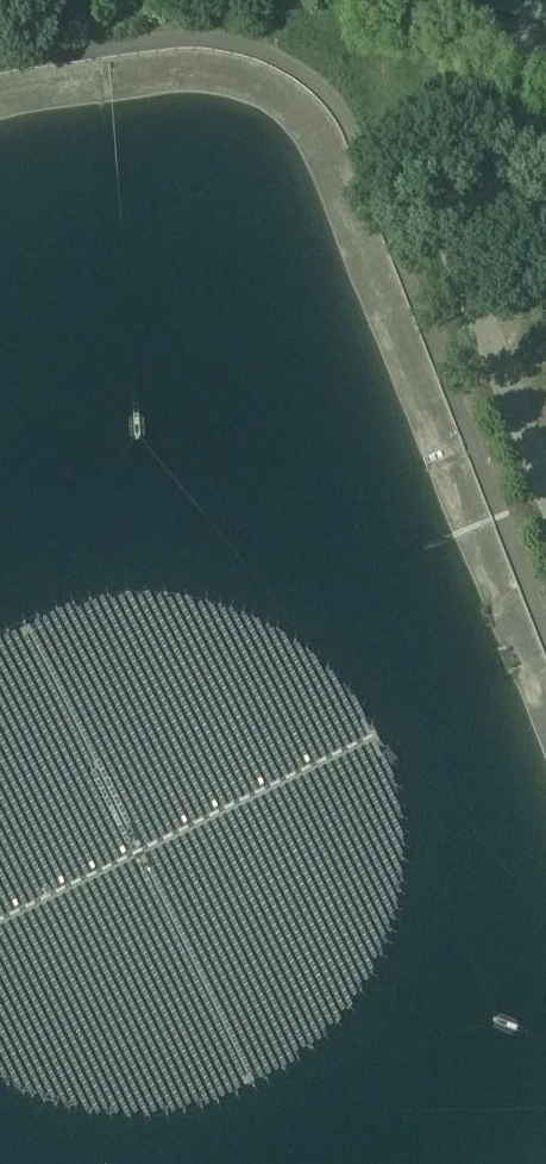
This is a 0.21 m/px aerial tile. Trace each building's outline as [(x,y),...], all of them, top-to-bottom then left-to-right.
[(537,0),(486,0),(483,13),(545,26),(545,2),(537,0)]
